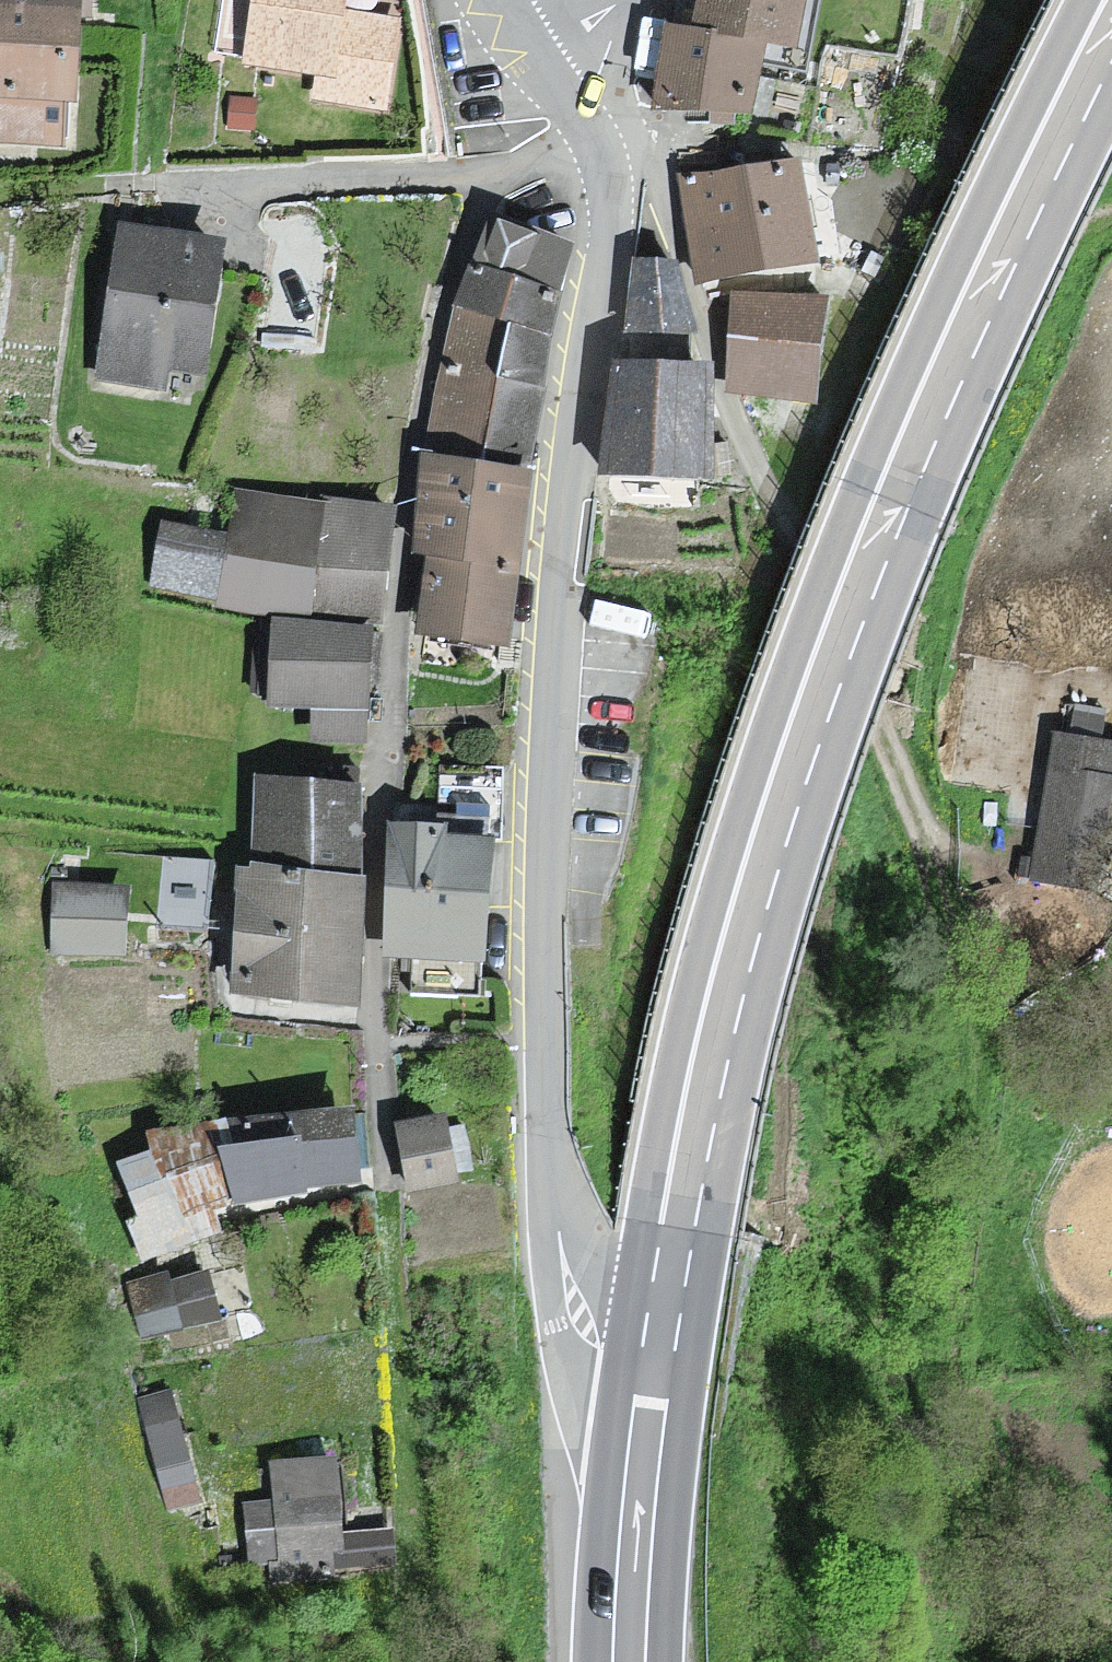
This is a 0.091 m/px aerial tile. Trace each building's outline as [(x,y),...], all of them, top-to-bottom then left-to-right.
[(60,144),(62,97),(75,98),(80,16),(90,16),(91,0),(0,0),(0,141),(60,144)] [(245,60),(324,72),(320,96),(381,105),(394,23),(338,14),(341,0),(254,0),(245,60)] [(700,33),(674,29),(663,97),(749,111),(760,40),(794,46),(801,0),(705,0),(700,33)] [(257,97),(229,94),(224,130),(253,133),(257,97)] [(796,166),(687,185),(703,274),(811,255),(796,166)] [(538,419),(549,349),(551,339),(563,292),(580,246),(498,216),(480,264),(471,290),(462,313),(437,436),(532,455),(538,419)] [(223,248),(133,232),(109,373),(165,382),(168,361),(203,367),(223,248)] [(678,269),(631,269),(627,369),(704,371),(678,269)] [(817,310),(740,306),(735,395),(812,399),(817,310)] [(702,478),(704,371),(627,369),(610,369),(609,413),(608,476),(702,478)] [(529,474),(430,463),(419,553),(437,555),(428,628),(510,638),(529,474)] [(229,595),(228,601),(312,613),(379,622),(394,513),(326,504),(242,493),(237,533),(167,524),(158,585),(229,595)] [(372,630),(281,627),(278,694),(370,698),(372,630)] [(1060,736),(1032,878),(1110,893),(1111,881),(1111,746),(1060,736)] [(265,786),(260,859),(260,865),(357,871),(363,794),(265,786)] [(450,832),(398,830),(394,951),(487,954),(492,845),(450,843),(450,832)] [(362,872),(357,871),(260,865),(249,864),(241,994),(352,1002),(362,872)] [(122,887),(60,886),(59,950),(120,951),(122,887)] [(358,1177),(348,1112),(290,1115),(298,1187),(358,1177)] [(207,1127),(230,1201),(298,1187),(290,1115),(207,1127)] [(446,1119),(404,1125),(411,1181),(454,1175),(446,1119)] [(209,1202),(230,1201),(207,1127),(152,1136),(155,1154),(185,1239),(217,1229),(209,1202)] [(147,1256),(185,1239),(155,1154),(118,1164),(144,1214),(127,1225),(147,1256)] [(204,1486),(170,1373),(129,1385),(163,1498),(204,1486)] [(388,1562),(387,1534),(337,1536),(333,1461),(276,1464),(278,1504),(250,1506),(253,1557),(273,1556),(274,1576),(329,1573),(328,1565),(388,1562)]
